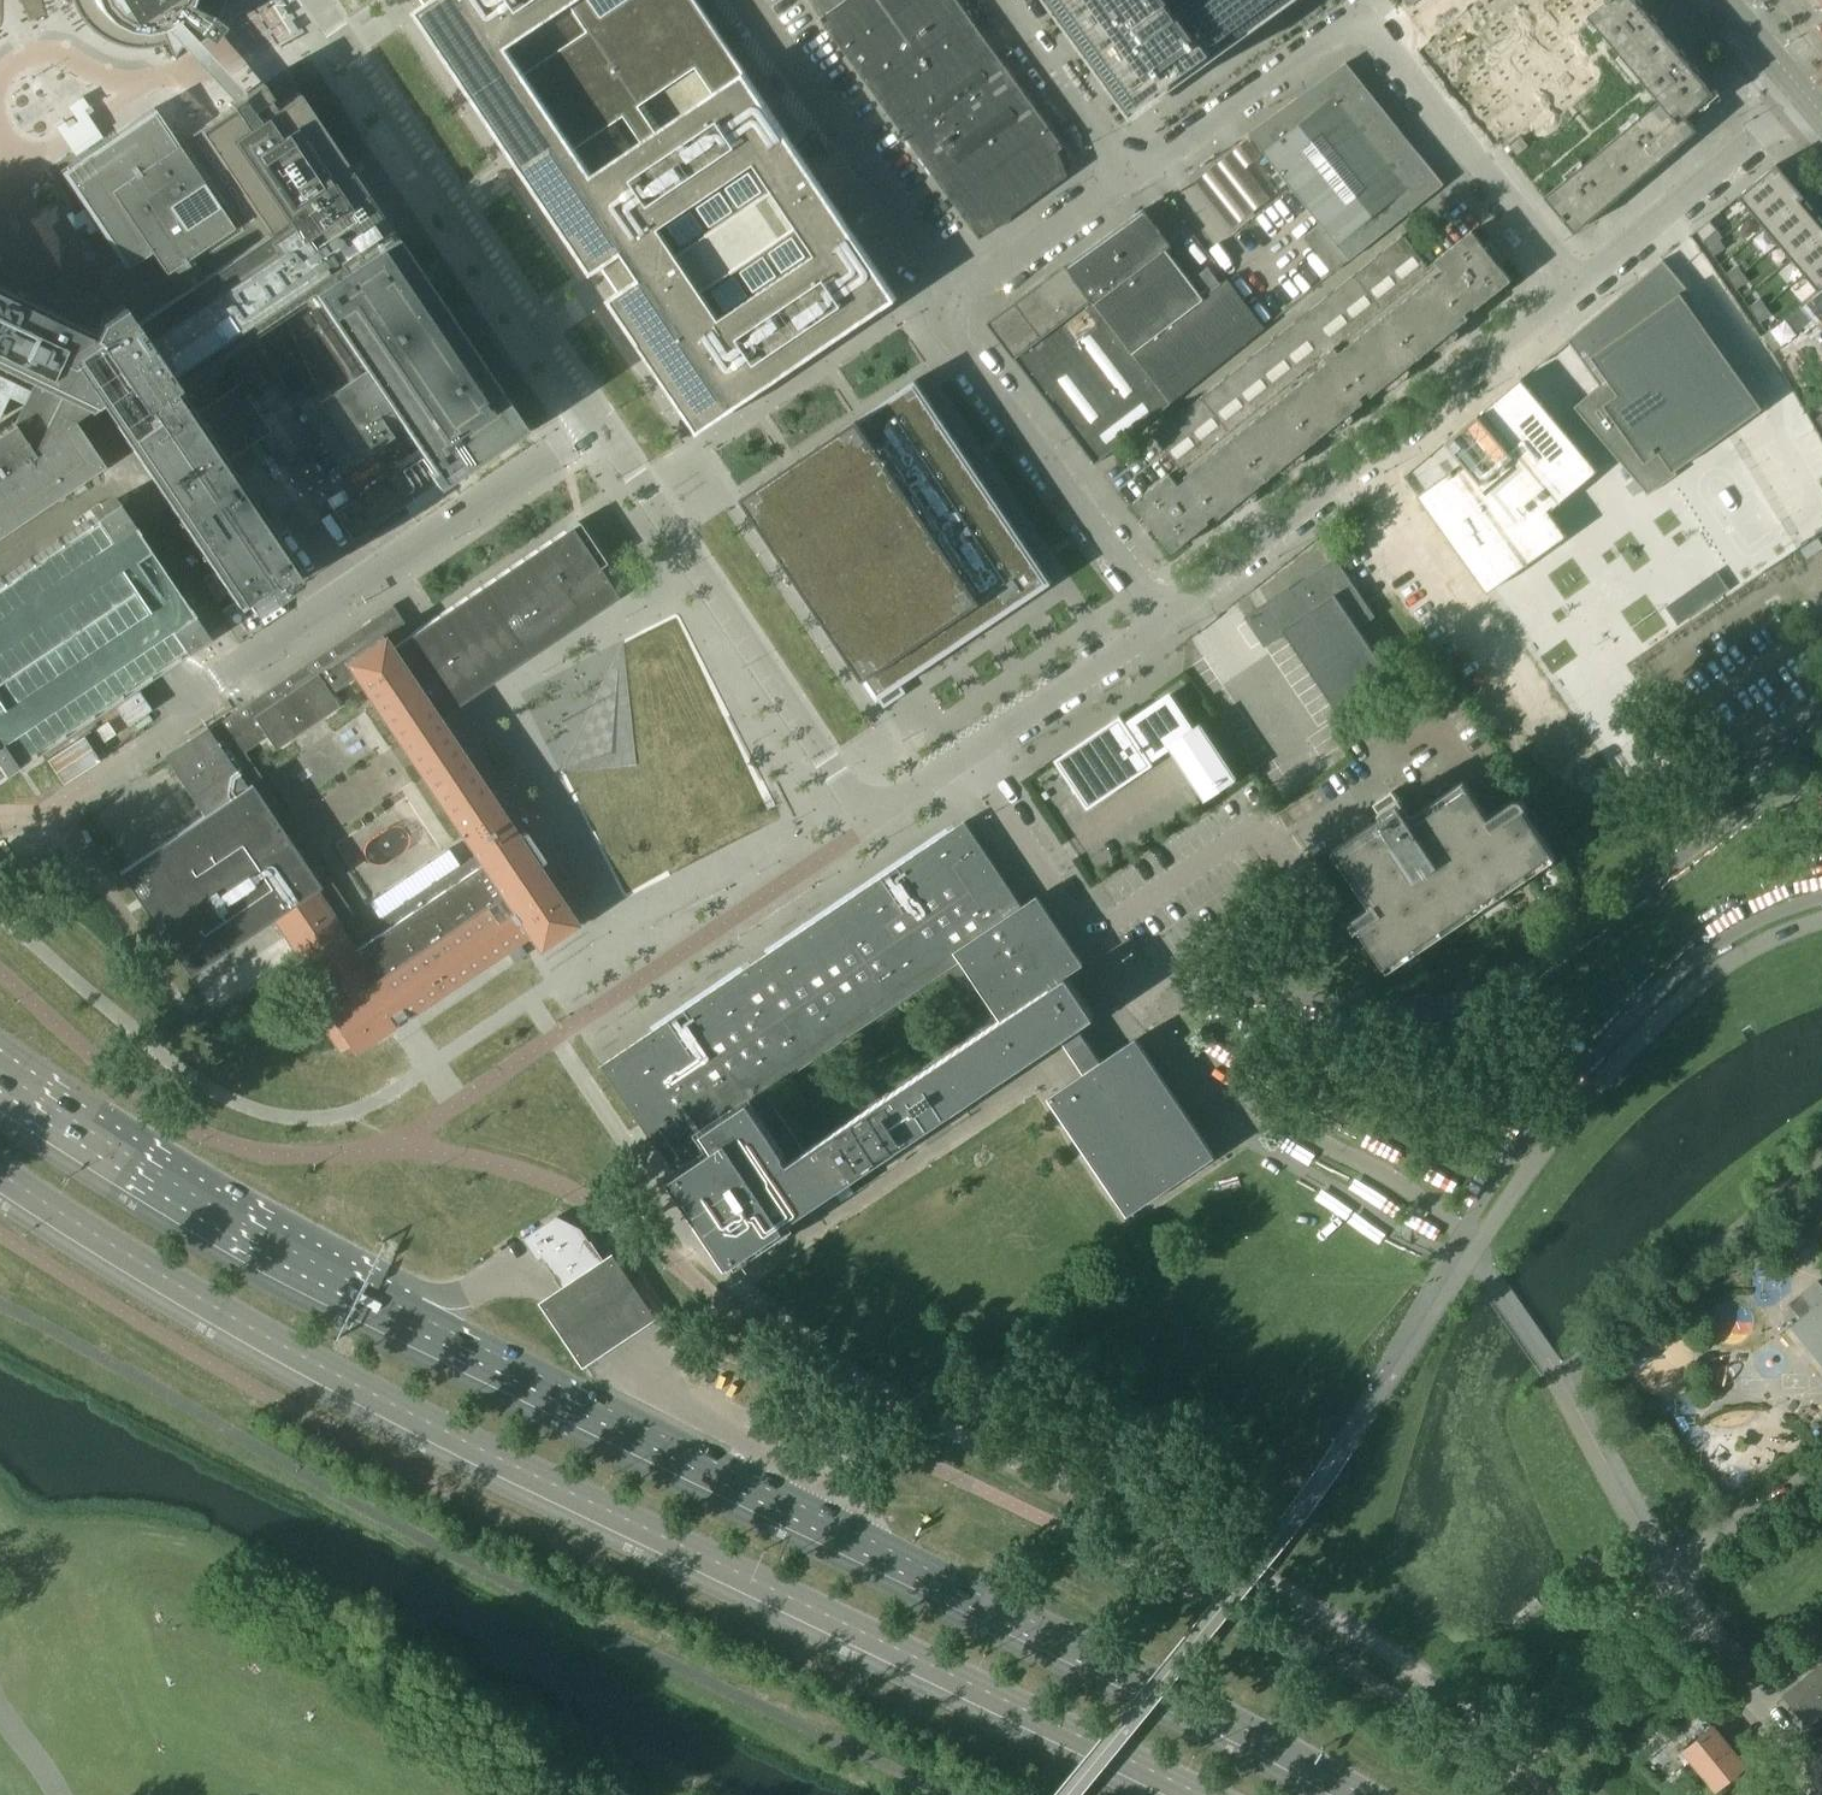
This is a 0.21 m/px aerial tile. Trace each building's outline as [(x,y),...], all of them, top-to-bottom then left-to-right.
[(202,34),(206,37),(218,20),(217,20),(214,17),(207,12),(205,10),(203,10),(204,7),(205,5),(206,3),(207,1),(208,0),(66,0),(66,1),(67,3),(72,1),(73,4),(74,6),(75,8),(76,10),(77,12),(78,14),(79,16),(81,18),(82,20),(83,22),(85,24),(87,26),(88,27),(90,29),(92,31),(94,32),(95,34),(97,35),(99,36),(101,38),(103,39),(105,40),(108,41),(110,42),(112,43),(115,44),(117,45),(119,46),(122,46),(124,47),(127,47),(129,48),(132,48),(134,48),(137,48),(139,49),(142,49),(144,48),(147,48),(149,48),(152,48),(154,47),(156,46),(159,46),(161,45),(164,44),(166,44),(172,59),(173,61),(175,61),(175,60),(173,56),(182,45),(194,28),(202,34)] [(425,3),(415,10),(593,273),(602,267),(618,291),(609,297),(699,432),(897,298),(800,153),(697,0),(423,0),(425,3)] [(846,0),(808,0),(821,18),(846,0)] [(956,0),(846,0),(821,18),(980,238),(1068,175),(1059,151),(1063,148),(956,0)] [(1135,107),(1286,0),(1058,0),(1135,107)] [(1601,42),(1609,52),(1613,49),(1628,67),(1665,36),(1635,0),(1605,0),(1586,16),(1605,38),(1601,42)] [(201,34),(202,34),(194,28),(182,45),(204,69),(233,100),(244,93),(215,62),(194,40),(195,40),(195,39),(196,39),(197,39),(197,38),(198,38),(198,37),(199,37),(200,36),(201,35),(201,34)] [(1700,78),(1665,36),(1628,67),(1648,90),(1644,93),(1651,101),(1655,99),(1657,102),(1659,104),(1676,125),(1685,118),(1690,124),(1712,103),(1697,81),(1700,78)] [(1443,185),(1345,63),(1247,133),(1250,136),(1264,154),(1292,188),(1320,224),(1304,237),(1333,273),(1443,185)] [(60,489),(64,487),(65,486),(60,480),(74,471),(78,477),(82,474),(90,469),(101,462),(71,418),(98,399),(114,423),(120,420),(237,595),(232,599),(233,600),(241,595),(250,608),(269,595),(275,591),(297,576),(289,564),(293,561),(284,548),(274,533),(181,395),(226,365),(240,387),(252,379),(256,386),(260,392),(240,406),(251,422),(249,423),(276,464),(318,436),(341,470),(391,435),(388,431),(382,421),(394,414),(420,454),(420,455),(387,477),(381,468),(345,492),(351,501),(334,512),(352,539),(370,527),(438,482),(438,481),(439,481),(521,426),(392,235),(296,92),(290,96),(273,107),(267,98),(270,96),(268,93),(262,84),(260,82),(244,93),(233,100),(228,103),(231,107),(198,128),(177,144),(153,109),(105,142),(104,143),(91,151),(79,159),(77,160),(61,172),(110,245),(114,243),(127,261),(129,265),(105,280),(120,302),(113,307),(98,318),(92,329),(0,285),(0,364),(29,378),(26,385),(25,388),(0,376),(0,415),(7,397),(18,402),(11,420),(0,427),(0,530),(60,489)] [(55,127),(77,160),(105,142),(83,109),(86,107),(80,97),(67,106),(76,121),(67,127),(63,121),(55,127)] [(1657,102),(1602,148),(1631,184),(1695,130),(1691,125),(1690,124),(1685,118),(1676,125),(1659,104),(1657,102)] [(1264,154),(1250,136),(1195,179),(1232,228),(1271,198),(1248,167),(1264,154)] [(1602,148),(1545,196),(1575,231),(1631,184),(1602,148)] [(1776,164),(1738,196),(1752,213),(1790,181),(1776,164)] [(1790,181),(1752,213),(1765,228),(1803,196),(1790,181)] [(1803,196),(1765,228),(1778,243),(1816,212),(1803,196)] [(1144,209),(1067,264),(1065,266),(1170,403),(1264,328),(1227,279),(1202,297),(1166,249),(1171,245),(1144,209)] [(1778,243),(1791,259),(1821,233),(1821,219),(1816,212),(1778,243)] [(1709,221),(1696,232),(1703,242),(1717,230),(1709,221)] [(1717,230),(1703,242),(1707,248),(1719,240),(1722,238),(1717,230)] [(1210,522),(1208,519),(1215,513),(1219,518),(1339,422),(1351,413),(1364,402),(1360,397),(1368,391),(1371,396),(1469,318),(1465,313),(1473,307),(1475,309),(1511,280),(1472,231),(1435,260),(1444,271),(1437,277),(1403,235),(1153,435),(1187,478),(1179,484),(1170,472),(1133,502),(1173,551),(1210,522)] [(1791,259),(1804,274),(1821,259),(1821,233),(1791,259)] [(1719,240),(1707,248),(1713,256),(1724,248),(1719,240)] [(1804,274),(1817,290),(1821,286),(1821,259),(1804,274)] [(1662,260),(1566,340),(1599,385),(1573,407),(1647,495),(1677,474),(1674,470),(1762,409),(1682,296),(1688,291),(1662,260)] [(1065,266),(988,322),(1095,463),(1170,403),(1065,266)] [(1737,266),(1725,274),(1730,281),(1742,273),(1737,266)] [(1742,273),(1730,281),(1736,289),(1748,281),(1742,273)] [(1807,303),(1821,320),(1821,290),(1807,303)] [(1760,299),(1748,307),(1753,315),(1765,307),(1760,299)] [(1765,307),(1753,315),(1759,323),(1771,315),(1765,307)] [(742,496),(879,698),(1052,581),(916,379),(742,496)] [(1437,481),(1417,495),(1486,593),(1566,536),(1547,508),(1564,496),(1565,498),(1597,470),(1520,379),(1445,442),(1465,465),(1457,471),(1455,468),(1444,476),(1447,480),(1440,486),(1437,481)] [(1633,480),(1625,487),(1634,496),(1641,490),(1633,480)] [(134,684),(156,669),(167,661),(207,634),(116,499),(0,577),(0,766),(4,771),(134,684)] [(437,717),(616,597),(570,527),(411,634),(392,605),(207,729),(205,726),(162,755),(164,758),(168,763),(168,764),(202,815),(169,838),(119,872),(186,973),(238,939),(270,917),(284,938),(320,992),(305,1002),(339,1052),(348,1046),(352,1052),(395,1023),(394,1021),(403,1015),(405,1017),(526,935),(537,949),(575,923),(531,858),(535,855),(524,839),(520,841),(437,717)] [(1336,559),(1289,591),(1291,594),(1272,606),(1273,607),(1262,614),(1258,609),(1244,617),(1264,648),(1276,641),(1285,634),(1341,718),(1394,682),(1359,629),(1375,618),(1336,559)] [(652,710),(695,683),(644,601),(601,628),(652,710)] [(1054,760),(1087,809),(1153,765),(1151,762),(1170,749),(1205,800),(1237,779),(1200,723),(1192,729),(1173,701),(1129,730),(1120,716),(1054,760)] [(112,703),(111,741),(126,742),(127,703),(112,703)] [(1807,724),(1816,739),(1821,735),(1821,714),(1807,724)] [(1751,783),(1816,739),(1807,724),(1806,723),(1740,766),(1751,783)] [(105,754),(99,744),(103,741),(94,727),(47,757),(63,781),(105,754)] [(1402,805),(1382,818),(1339,848),(1376,903),(1352,919),(1351,920),(1351,922),(1351,923),(1351,924),(1357,932),(1360,929),(1385,963),(1552,851),(1524,808),(1528,805),(1523,800),(1522,799),(1521,798),(1520,798),(1518,798),(1517,798),(1489,817),(1468,786),(1413,823),(1402,805)] [(754,1249),(786,1227),(784,1224),(798,1216),(1060,1040),(1078,1028),(1095,1016),(1068,975),(1084,965),(1037,896),(1021,907),(963,822),(765,954),(667,1020),(664,1017),(648,1027),(651,1031),(601,1065),(657,1151),(659,1150),(674,1174),(673,1175),(732,1264),(754,1249)] [(1215,1155),(1136,1037),(1127,1043),(1100,1061),(1082,1073),(1049,1095),(1096,1167),(1103,1177),(1127,1214),(1215,1155)] [(557,1216),(523,1238),(537,1260),(542,1257),(555,1277),(554,1278),(556,1281),(558,1280),(564,1289),(604,1263),(591,1243),(592,1242),(591,1240),(590,1241),(581,1228),(557,1216)] [(805,1227),(798,1216),(784,1224),(786,1227),(754,1249),(759,1257),(805,1227)] [(655,1324),(613,1258),(604,1263),(564,1289),(551,1297),(538,1306),(580,1372),(593,1364),(620,1346),(646,1330),(655,1324)] [(1818,1280),(1801,1294),(1812,1308),(1801,1317),(1801,1318),(1791,1326),(1821,1364),(1821,1286),(1818,1280)] [(1804,1679),(1821,1701),(1821,1664),(1804,1679)] [(1785,1695),(1808,1723),(1821,1711),(1821,1701),(1804,1679),(1785,1695)] [(1637,1735),(1644,1744),(1656,1734),(1648,1725),(1637,1735)] [(1684,1749),(1701,1769),(1729,1746),(1712,1726),(1684,1749)] [(1744,1766),(1729,1746),(1701,1769),(1717,1789),(1744,1766)] [(1682,1768),(1668,1779),(1676,1789),(1690,1778),(1682,1768)] [(1754,1778),(1733,1794),(1768,1794),(1754,1778)]
